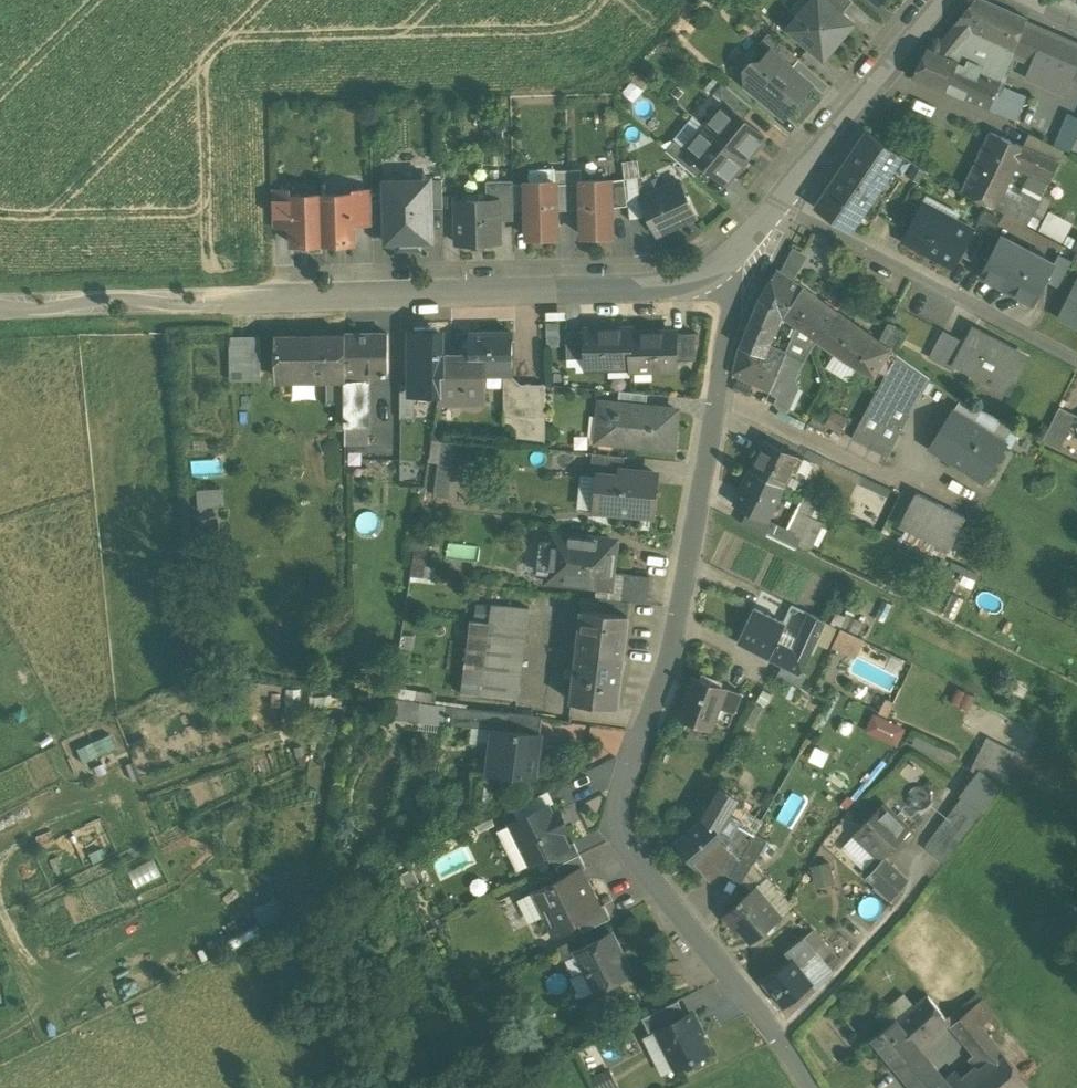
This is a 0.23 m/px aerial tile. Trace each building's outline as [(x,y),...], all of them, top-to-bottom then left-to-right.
[(824,0),(813,0),(790,28),(823,57),(852,23),(842,15),(824,0)] [(842,15),(853,1),(852,0),(824,0),(842,15)] [(980,0),(976,0),(962,18),(971,27),(970,32),(1011,50),(1023,22),(1025,19),(980,0)] [(962,18),(939,46),(954,53),(970,32),(971,27),(962,18)] [(1023,22),(1011,50),(1010,52),(1032,62),(1026,76),(1066,93),(1072,78),(1076,80),(1076,44),(1023,22)] [(970,32),(954,53),(949,58),(957,62),(999,80),(1010,52),(1011,50),(970,32)] [(798,59),(768,34),(759,44),(771,54),(790,69),(798,59)] [(938,46),(935,53),(927,49),(914,77),(945,90),(957,62),(949,58),(954,53),(939,46),(938,46)] [(790,69),(771,54),(758,69),(746,70),(747,83),(757,92),(754,96),(766,106),(769,102),(784,114),(809,85),(790,69)] [(999,80),(957,62),(945,90),(987,108),(995,89),(999,80)] [(752,109),(723,84),(713,95),(724,103),(725,102),(744,118),(752,109)] [(1007,94),(995,89),(987,108),(999,113),(1007,94)] [(1022,96),(1009,91),(1007,94),(999,113),(1012,119),(1022,96)] [(744,118),(725,102),(724,103),(705,126),(745,161),(766,137),(744,118)] [(745,161),(705,126),(686,149),(685,150),(704,166),(725,184),(745,161)] [(901,155),(868,133),(818,208),(851,230),(862,214),(874,222),(900,181),(889,173),(901,155)] [(1021,147),(989,133),(963,193),(999,211),(1004,200),(1006,196),(999,193),(1013,161),(1035,170),(1041,157),(1021,148),(1021,147)] [(686,149),(675,140),(666,151),(695,176),(704,166),(685,150),(686,149)] [(1057,163),(1041,157),(1035,170),(1050,176),(1054,168),(1057,163)] [(1027,224),(1053,237),(1076,188),(1076,180),(1054,168),(1050,176),(1041,194),(1032,213),(1027,224)] [(581,170),(568,171),(569,210),(582,210),(581,181),(581,170)] [(568,171),(555,171),(555,182),(556,210),(569,210),(568,171)] [(429,180),(423,174),(416,174),(410,180),(403,180),(398,175),(390,175),(385,181),(385,201),(386,238),(386,242),(430,240),(430,208),(429,181),(429,180)] [(639,177),(624,179),(627,206),(629,220),(643,218),(641,200),(641,199),(639,177)] [(624,179),(610,181),(611,208),(627,206),(624,179)] [(442,180),(429,181),(430,208),(443,208),(442,180)] [(513,181),(486,182),(486,201),(498,200),(499,221),(514,221),(513,184),(513,181)] [(610,181),(581,181),(582,210),(583,236),(612,236),(611,208),(610,181)] [(676,181),(669,183),(668,187),(641,199),(641,200),(657,234),(696,216),(685,193),(686,190),(683,183),(676,181)] [(555,182),(526,183),(526,184),(527,210),(528,238),(556,237),(556,210),(555,182)] [(526,184),(513,184),(514,211),(527,210),(526,184)] [(290,189),(272,189),(273,227),(292,226),(291,196),(290,189)] [(372,189),(353,189),(353,194),(354,225),(373,224),(372,201),(372,189)] [(353,194),(322,195),(323,243),(354,243),(354,225),(353,194)] [(322,195),(291,196),(292,226),(292,244),(323,243),(322,195)] [(486,201),(456,201),(457,243),(499,242),(499,221),(498,200),(486,201)] [(1016,206),(1004,200),(999,211),(1010,216),(1016,206)] [(386,238),(385,201),(372,201),(373,224),(373,239),(386,238)] [(923,203),(903,240),(954,268),(961,255),(974,230),(923,203)] [(1032,213),(1016,206),(1010,216),(1027,224),(1032,213)] [(974,230),(961,255),(972,261),(985,237),(974,230)] [(1031,252),(1000,236),(980,274),(1035,303),(1047,281),(1055,265),(1055,264),(1053,267),(1029,254),(1031,252)] [(1072,261),(1060,255),(1055,264),(1055,265),(1047,281),(1058,287),(1072,261)] [(803,287),(777,270),(758,304),(777,314),(783,317),(803,287)] [(1059,316),(1076,325),(1076,280),(1059,316)] [(836,312),(803,287),(783,317),(797,325),(796,326),(797,326),(812,336),(818,341),(836,312)] [(777,314),(758,304),(740,351),(734,374),(770,391),(783,360),(786,353),(785,353),(767,346),(777,314)] [(864,331),(836,312),(818,341),(846,360),(864,331)] [(908,335),(888,323),(878,342),(889,349),(897,354),(908,335)] [(797,326),(785,353),(786,353),(783,360),(797,367),(812,336),(797,326)] [(631,330),(587,331),(588,358),(588,367),(632,365),(631,335),(631,330)] [(1025,356),(974,330),(966,344),(956,364),(1008,390),(1025,356)] [(587,331),(566,332),(567,359),(588,358),(587,331)] [(878,342),(864,331),(846,360),(875,377),(878,371),(889,349),(878,342)] [(512,367),(512,332),(470,333),(470,355),(471,366),(471,368),(485,368),(485,376),(492,376),(492,368),(512,367)] [(966,344),(943,332),(929,357),(953,370),(956,364),(966,344)] [(675,333),(631,335),(632,365),(632,370),(676,369),(676,361),(675,334),(675,333)] [(695,333),(675,334),(676,361),(696,360),(695,333)] [(389,372),(388,334),(344,335),(345,372),(389,372)] [(443,355),(443,334),(415,334),(416,384),(416,390),(440,389),(446,355),(443,355)] [(296,347),(295,335),(275,335),(276,347),(296,347)] [(313,376),(312,335),(295,335),(296,347),(296,376),(313,376)] [(344,335),(312,335),(313,376),(328,376),(345,376),(345,372),(344,335)] [(260,378),(260,340),(231,340),(232,379),(260,378)] [(296,376),(296,347),(276,347),(276,377),(296,376)] [(929,379),(889,349),(878,371),(886,375),(852,439),(888,457),(929,379)] [(471,366),(470,355),(446,355),(440,389),(439,402),(465,401),(464,366),(471,366)] [(783,360),(770,391),(784,397),(797,367),(783,360)] [(471,366),(464,366),(465,401),(485,401),(485,376),(485,368),(471,368),(471,366)] [(513,376),(512,367),(492,368),(492,376),(513,376)] [(345,381),(345,376),(328,376),(328,401),(345,401),(345,381)] [(365,381),(345,381),(345,401),(365,401),(365,381)] [(416,384),(402,385),(402,418),(416,418),(416,390),(416,384)] [(545,385),(512,384),(511,417),(526,417),(526,443),(544,444),(545,385)] [(648,394),(620,391),(618,404),(647,407),(648,394)] [(365,409),(365,401),(345,401),(345,409),(365,409)] [(960,401),(935,440),(953,452),(972,422),(977,415),(979,411),(963,403),(960,401)] [(647,407),(618,404),(618,411),(601,409),(599,433),(629,436),(628,443),(674,448),(677,409),(647,407)] [(1060,408),(1043,440),(1060,449),(1076,415),(1060,408)] [(365,409),(345,409),(345,426),(370,426),(370,409),(365,409)] [(996,417),(980,410),(979,411),(977,415),(992,423),(996,417)] [(992,423),(977,415),(972,422),(987,432),(992,423)] [(1021,430),(996,417),(992,423),(987,432),(1006,444),(1005,445),(1010,448),(1021,430)] [(987,432),(972,422),(953,452),(948,460),(981,482),(1005,445),(1006,444),(987,432)] [(370,426),(345,426),(345,445),(370,445),(370,426)] [(429,437),(427,460),(435,461),(431,498),(446,500),(452,439),(429,437)] [(953,452),(935,440),(929,449),(948,460),(953,452)] [(804,459),(767,441),(752,471),(783,487),(791,472),(796,475),(804,459)] [(625,457),(594,454),(592,476),(599,476),(600,476),(619,477),(620,471),(623,471),(625,457)] [(619,477),(600,476),(599,476),(596,509),(654,515),(657,474),(623,471),(620,471),(619,477)] [(783,487),(752,471),(735,505),(749,512),(767,521),(767,520),(783,487)] [(850,505),(857,508),(863,492),(885,499),(890,486),(859,476),(850,505)] [(220,493),(198,494),(201,552),(217,551),(215,507),(221,507),(220,493)] [(965,518),(916,494),(900,525),(949,550),(965,518)] [(804,497),(792,522),(806,528),(800,542),(811,547),(823,523),(812,517),(818,504),(804,497)] [(788,530),(767,520),(767,521),(749,512),(743,524),(795,550),(800,542),(806,528),(792,522),(788,530)] [(614,540),(554,534),(549,579),(610,585),(614,540)] [(650,576),(626,574),(622,601),(631,602),(647,604),(650,576)] [(622,601),(602,599),(600,611),(629,614),(631,602),(622,601)] [(600,611),(583,610),(578,651),(624,656),(629,614),(600,611)] [(785,625),(755,610),(738,643),(768,658),(776,643),(785,625)] [(824,621),(809,614),(804,627),(818,634),(824,621)] [(528,627),(470,619),(461,692),(518,700),(528,627)] [(804,627),(797,644),(811,650),(818,634),(804,627)] [(864,640),(841,630),(836,640),(859,650),(864,640)] [(807,658),(776,643),(768,658),(782,665),(800,674),(801,673),(807,658)] [(624,656),(578,651),(572,702),(618,707),(624,656)] [(800,674),(782,665),(776,677),(799,689),(806,675),(801,673),(800,674)] [(728,689),(694,677),(679,718),(713,731),(728,689)] [(728,689),(713,731),(726,735),(741,694),(728,689)] [(438,728),(439,700),(393,699),(393,716),(414,717),(413,727),(438,728)] [(440,721),(486,724),(487,706),(441,703),(440,721)] [(543,719),(508,714),(506,729),(541,733),(543,719)] [(868,734),(896,747),(903,732),(875,719),(868,734)] [(506,729),(499,728),(493,772),(535,778),(541,733),(506,729)] [(914,732),(909,743),(951,763),(956,752),(914,732)] [(107,734),(75,746),(79,757),(111,745),(107,734)] [(979,776),(1000,791),(1018,759),(988,743),(973,772),(979,776)] [(964,803),(981,817),(1000,791),(979,776),(960,799),(964,803)] [(735,799),(721,791),(712,806),(726,814),(727,813),(735,799)] [(964,803),(926,850),(944,864),(981,817),(964,803)] [(548,805),(511,824),(525,851),(532,848),(538,860),(550,855),(568,845),(561,832),(567,829),(559,812),(553,815),(548,805)] [(908,828),(884,805),(855,835),(880,858),(908,828)] [(726,814),(712,806),(705,817),(717,831),(726,814)] [(742,822),(727,813),(726,814),(717,831),(728,845),(739,826),(742,822)] [(705,817),(677,842),(687,854),(685,856),(695,868),(697,866),(700,869),(710,860),(715,866),(723,859),(731,848),(728,845),(717,831),(705,817)] [(525,851),(511,824),(498,830),(519,870),(538,860),(532,848),(525,851)] [(739,826),(728,845),(731,848),(723,859),(715,866),(730,877),(754,835),(739,826)] [(754,835),(730,877),(743,884),(766,842),(754,835)] [(568,845),(550,855),(556,866),(580,855),(574,842),(568,845)] [(580,855),(556,866),(562,878),(580,869),(580,870),(586,867),(580,855)] [(132,885),(158,875),(152,859),(126,868),(132,885)] [(807,865),(813,886),(832,881),(826,859),(807,865)] [(885,859),(869,879),(892,900),(909,881),(885,859)] [(562,878),(534,892),(545,916),(553,931),(576,920),(600,908),(599,907),(580,870),(580,869),(562,878)] [(780,917),(754,886),(737,900),(739,902),(723,915),(735,930),(739,927),(751,941),(780,917)] [(534,892),(520,899),(532,922),(545,916),(534,892)] [(600,908),(576,920),(582,932),(611,918),(605,904),(599,907),(600,908)] [(613,932),(576,950),(585,970),(595,989),(596,991),(632,973),(613,932)] [(814,949),(802,935),(786,952),(792,959),(793,958),(797,963),(814,949)] [(792,959),(765,983),(784,1006),(813,983),(797,963),(793,958),(792,959)] [(828,965),(820,971),(826,979),(834,972),(828,965)] [(585,970),(571,976),(581,996),(595,989),(585,970)] [(632,973),(596,991),(603,1006),(640,988),(632,973)] [(978,995),(947,1019),(948,1021),(950,1019),(954,1023),(969,1011),(983,1000),(978,995)] [(928,996),(899,1020),(897,1018),(873,1038),(895,1065),(914,1049),(948,1021),(947,1019),(928,996)] [(678,1000),(642,1018),(651,1035),(658,1032),(657,1030),(686,1016),(678,1000)] [(1039,1066),(983,1000),(969,1011),(1005,1055),(1025,1078),(1039,1066)] [(969,1011),(954,1023),(979,1054),(990,1067),(1005,1055),(969,1011)] [(686,1016),(657,1030),(658,1032),(676,1068),(709,1051),(691,1013),(686,1016)] [(914,1049),(895,1065),(914,1087),(947,1087),(914,1049)] [(990,1067),(979,1054),(971,1061),(981,1074),(990,1067)] [(963,1087),(1022,1087),(1028,1082),(1025,1078),(1005,1055),(990,1067),(981,1074),(963,1087)]
